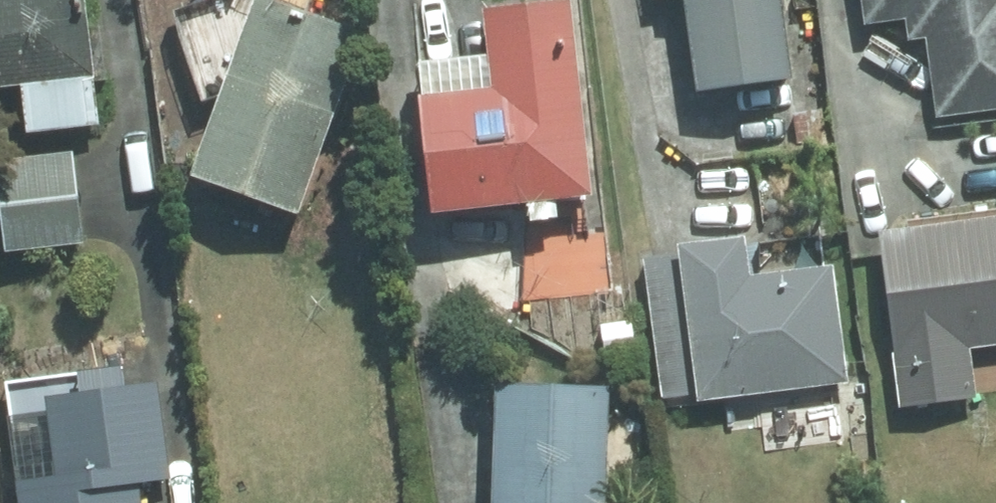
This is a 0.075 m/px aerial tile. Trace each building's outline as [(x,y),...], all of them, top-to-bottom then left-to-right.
[(99,121),(82,0),(0,0),(0,87),(21,84),(28,131),(99,121)] [(364,31),(275,0),(254,0),(192,174),(300,212),(364,31)] [(596,194),(574,0),(542,0),(486,7),(495,84),(421,91),(434,211),(596,194)] [(794,77),(785,0),(689,0),(699,89),(794,77)] [(85,242),(74,150),(0,159),(0,187),(7,251),(85,242)] [(881,230),(898,353),(894,354),(901,409),(977,399),(969,348),(995,344),(995,214),(881,230)] [(750,276),(745,236),(678,245),(679,253),(642,258),(663,399),(699,394),(700,400),(851,379),(835,264),(750,276)] [(611,385),(498,380),(494,502),(607,502),(611,385)] [(140,481),(171,477),(160,381),(46,395),(57,475),(18,480),(21,502),(143,502),(140,481)]
